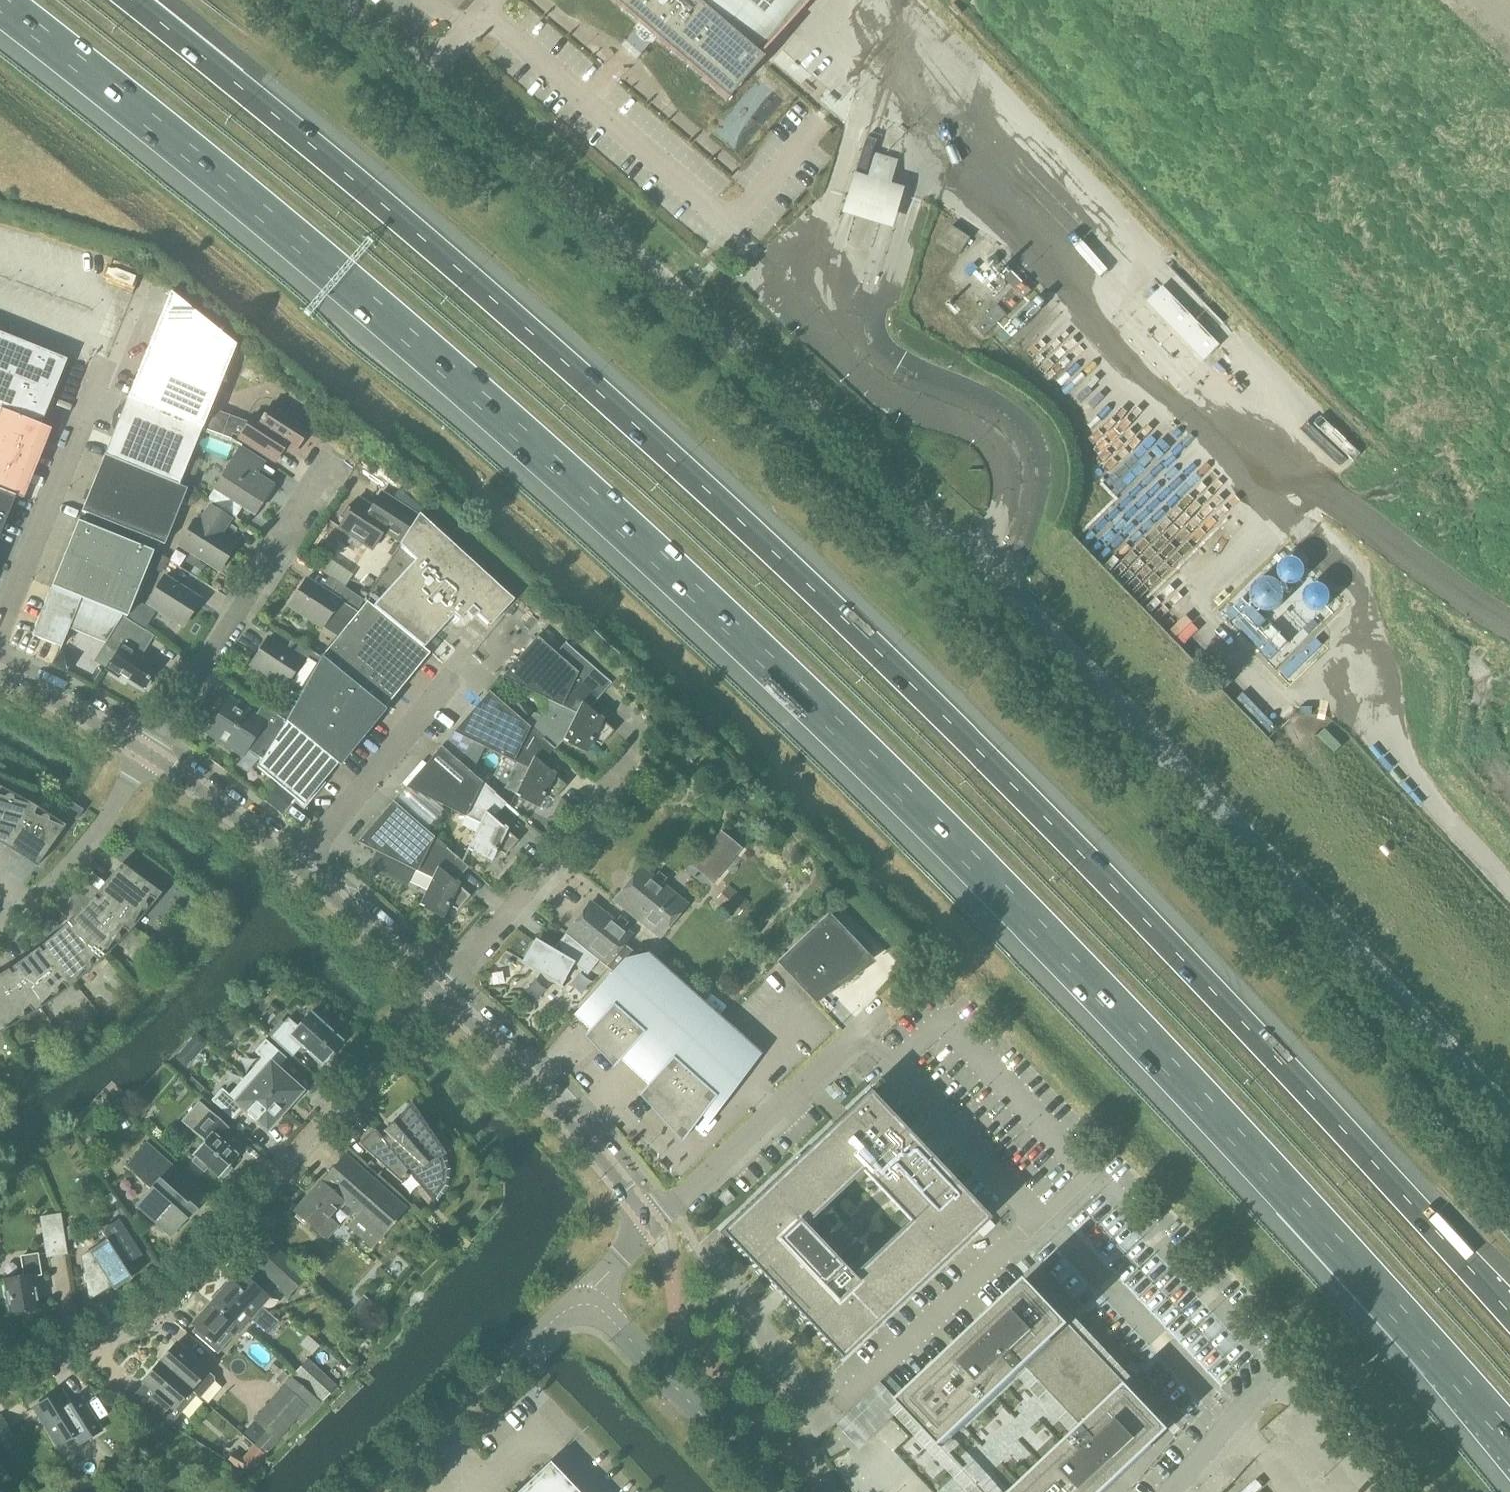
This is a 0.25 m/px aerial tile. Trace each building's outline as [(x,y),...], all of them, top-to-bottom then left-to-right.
[(654,40),(726,101),(761,60),(756,56),(804,0),(608,0),(654,40)] [(863,188),(858,206),(860,208),(862,210),(864,211),(867,212),(870,213),(873,214),(875,214),(878,214),(881,213),(887,195),(883,194),(892,163),(877,159),(867,189),(863,188)] [(942,241),(961,253),(971,238),(952,225),(942,241)] [(171,292),(128,398),(202,428),(210,408),(236,345),(171,292)] [(998,304),(975,327),(985,337),(1007,314),(998,304)] [(31,421),(39,401),(52,395),(67,359),(0,333),(0,409),(31,421)] [(193,450),(202,428),(128,398),(127,398),(104,455),(179,485),(182,477),(190,458),(193,450)] [(294,453),(311,427),(273,403),(265,415),(263,414),(260,419),(254,414),(249,422),(239,437),(276,461),(285,447),(294,453)] [(31,421),(0,409),(0,490),(14,496),(42,426),(31,421)] [(244,508),(254,515),(273,485),(256,474),(264,462),(241,447),(231,462),(207,499),(237,518),(244,508)] [(187,489),(179,485),(104,455),(82,511),(164,545),(187,489)] [(182,477),(179,485),(187,489),(188,489),(192,480),(182,477)] [(14,496),(0,490),(0,535),(16,496),(14,496)] [(388,533),(401,541),(417,516),(381,493),(371,507),(357,499),(351,508),(348,505),(341,516),(345,518),(339,527),(350,534),(348,538),(349,542),(355,546),(360,545),(362,542),(371,547),(373,549),(376,544),(382,535),(388,533)] [(219,570),(235,545),(220,535),(230,519),(210,506),(200,522),(195,519),(179,544),(219,570)] [(513,600),(419,514),(417,516),(401,541),(399,545),(414,560),(372,607),(423,648),(453,616),(458,621),(463,621),(467,616),(472,620),(476,615),(489,627),(513,600)] [(78,521),(51,586),(120,614),(127,617),(153,551),(78,521)] [(371,547),(356,571),(375,582),(392,556),(388,553),(388,552),(376,544),(373,549),(371,547)] [(157,554),(151,564),(162,571),(168,561),(157,554)] [(198,577),(206,566),(198,561),(190,572),(198,577)] [(1289,579),(1288,572),(1285,568),(1283,566),(1280,564),(1275,563),(1269,564),(1264,567),(1260,572),(1258,578),(1259,585),(1263,590),(1268,593),(1273,594),(1279,594),(1284,590),(1288,585),(1289,579)] [(147,603),(183,626),(200,599),(164,576),(147,603)] [(306,579),(289,606),(322,627),(337,637),(358,613),(356,612),(364,600),(337,582),(330,594),(306,579)] [(1318,601),(1318,600),(1318,596),(1316,593),(1312,587),(1307,584),(1300,583),(1296,584),(1293,585),(1288,589),(1285,594),(1284,601),(1286,608),(1290,613),(1295,616),(1302,617),(1309,616),(1313,612),(1317,607),(1318,601)] [(32,635),(61,647),(69,628),(105,643),(109,636),(121,644),(105,669),(119,678),(121,674),(141,687),(146,679),(148,680),(158,666),(134,651),(146,631),(120,614),(51,586),(32,635)] [(1275,622),(1246,592),(1230,606),(1260,637),(1275,622)] [(423,648),(372,607),(366,602),(358,613),(337,637),(321,657),(352,682),(384,708),(429,653),(423,648)] [(537,636),(502,677),(558,704),(546,728),(542,725),(538,725),(535,729),(527,723),(526,724),(550,745),(563,739),(581,702),(585,705),(607,679),(565,642),(556,653),(537,636)] [(285,686),(299,695),(321,657),(293,639),(286,649),(268,638),(251,665),(284,686),(285,686)] [(277,696),(268,710),(285,720),(284,722),(285,723),(286,721),(337,764),(338,764),(349,752),(317,725),(352,682),(321,657),(299,695),(293,706),(277,696)] [(97,667),(90,678),(94,681),(101,670),(97,667)] [(384,708),(352,682),(317,725),(349,752),(384,709),(384,708)] [(489,691),(454,732),(471,740),(517,763),(527,768),(515,794),(538,805),(542,795),(543,796),(544,795),(552,799),(553,800),(566,785),(548,777),(550,773),(551,772),(537,760),(550,745),(526,724),(489,691)] [(285,720),(268,710),(262,705),(255,716),(230,699),(222,711),(220,711),(217,712),(214,716),(214,719),(216,721),(208,733),(242,754),(246,749),(262,759),(257,767),(303,805),(311,795),(313,796),(324,783),(323,781),(337,764),(286,721),(285,723),(284,722),(285,720)] [(598,717),(585,705),(581,702),(563,739),(586,750),(590,740),(591,741),(591,740),(600,745),(601,745),(614,731),(596,722),(598,718),(598,717)] [(454,732),(441,746),(460,763),(471,740),(454,732)] [(406,787),(480,823),(485,812),(492,817),(505,802),(460,763),(441,746),(406,787)] [(5,843),(3,845),(5,846),(28,805),(26,804),(13,800),(13,799),(13,798),(13,796),(12,796),(11,795),(10,795),(9,795),(7,795),(6,795),(5,796),(5,797),(0,796),(0,840),(5,843)] [(395,882),(434,837),(393,801),(358,841),(377,851),(368,869),(395,882)] [(41,816),(41,817),(34,814),(36,808),(37,809),(38,808),(27,802),(26,804),(28,805),(5,846),(6,847),(8,842),(15,846),(12,850),(20,856),(22,854),(37,863),(35,865),(37,866),(65,826),(63,824),(61,826),(49,821),(49,820),(49,818),(48,817),(48,816),(47,816),(46,815),(45,815),(43,815),(42,816),(41,816)] [(77,820),(83,810),(73,803),(67,813),(77,820)] [(505,855),(518,840),(500,831),(502,828),(503,827),(492,817),(485,812),(480,823),(467,849),(490,860),(494,850),(495,851),(496,850),(504,854),(505,855)] [(692,867),(713,884),(742,848),(720,831),(692,867)] [(457,910),(470,895),(452,886),(454,883),(468,867),(456,856),(434,837),(395,882),(404,887),(413,869),(432,878),(419,904),(442,915),(447,905),(447,906),(448,905),(456,909),(457,910)] [(146,904),(145,903),(148,897),(154,900),(153,901),(155,902),(161,893),(121,863),(120,865),(124,868),(119,874),(115,871),(109,879),(111,880),(100,894),(98,892),(97,893),(133,925),(134,923),(141,911),(142,911),(143,911),(144,911),(145,910),(146,909),(146,908),(147,907),(147,906),(146,905),(146,904)] [(640,867),(614,900),(660,937),(686,904),(640,867)] [(728,885),(717,898),(738,915),(749,902),(741,895),(728,885)] [(104,955),(105,952),(113,941),(114,942),(115,942),(116,942),(117,941),(118,940),(119,939),(119,938),(119,937),(119,936),(119,935),(118,934),(122,928),(128,931),(127,932),(128,933),(136,924),(134,923),(133,925),(97,893),(96,894),(100,897),(95,903),(91,899),(84,906),(86,908),(74,921),(72,919),(71,920),(104,955)] [(589,902),(565,934),(599,960),(606,950),(614,957),(632,934),(590,901),(589,902)] [(869,962),(870,961),(827,916),(778,962),(814,1000),(815,999),(842,980),(843,984),(851,981),(848,976),(869,962)] [(107,954),(105,952),(104,955),(71,920),(70,921),(74,925),(68,930),(65,926),(57,932),(59,934),(46,946),(44,944),(43,944),(73,982),(74,980),(83,969),(84,970),(85,970),(86,970),(87,969),(88,969),(89,968),(89,967),(90,966),(89,964),(89,963),(88,962),(93,957),(98,961),(97,962),(98,963),(107,954)] [(588,974),(599,960),(565,934),(551,952),(535,942),(524,962),(546,975),(562,988),(563,987),(561,985),(574,963),(588,974)] [(57,989),(57,988),(62,983),(67,987),(66,988),(66,989),(76,982),(74,980),(73,982),(43,944),(42,945),(45,949),(39,954),(36,950),(28,956),(30,958),(16,968),(14,966),(13,967),(40,1006),(41,1005),(50,995),(51,995),(53,996),(54,996),(55,995),(56,995),(57,994),(57,993),(58,992),(58,990),(57,989)] [(172,959),(180,950),(174,945),(165,954),(172,959)] [(587,1032),(601,1047),(665,975),(646,957),(622,964),(581,1009),(596,1023),(587,1032)] [(23,1011),(28,1007),(33,1012),(32,1012),(32,1013),(43,1007),(41,1005),(40,1006),(13,967),(12,968),(15,972),(8,976),(6,971),(0,975),(0,1020),(4,1028),(6,1026),(16,1017),(17,1018),(18,1018),(19,1019),(21,1018),(22,1018),(22,1017),(23,1016),(24,1015),(24,1014),(23,1012),(23,1011)] [(616,1064),(627,1051),(641,1063),(695,1001),(665,975),(601,1047),(616,1064)] [(140,992),(149,984),(143,978),(134,986),(140,992)] [(641,1091),(656,1107),(726,1029),(695,1001),(641,1063),(655,1076),(641,1091)] [(105,1022),(115,1015),(110,1008),(100,1016),(105,1022)] [(323,1025),(310,1014),(298,1028),(288,1020),(271,1038),(291,1056),(300,1045),(303,1048),(309,1053),(321,1064),(323,1061),(326,1063),(334,1054),(331,1052),(341,1041),(335,1036),(338,1032),(326,1022),(323,1025)] [(726,1029),(656,1107),(684,1138),(713,1100),(715,1102),(756,1056),(726,1029)] [(199,1050),(207,1042),(197,1033),(189,1042),(199,1050)] [(68,1049),(79,1043),(74,1036),(64,1043),(68,1049)] [(262,1058),(246,1076),(284,1111),(288,1106),(287,1106),(301,1091),(277,1069),(286,1058),(265,1039),(255,1051),(262,1058)] [(29,1073),(40,1068),(36,1060),(26,1066),(29,1073)] [(283,1111),(284,1111),(246,1076),(229,1095),(222,1088),(211,1100),(232,1119),(242,1108),(246,1112),(256,1121),(266,1130),(283,1111)] [(191,1077),(186,1083),(199,1094),(204,1088),(191,1077)] [(988,1219),(952,1180),(904,1130),(868,1091),(720,1232),(756,1270),(761,1265),(780,1285),(776,1289),(786,1300),(790,1296),(809,1316),(804,1321),(840,1359),(988,1219)] [(238,1156),(220,1140),(230,1129),(198,1101),(181,1121),(204,1141),(192,1155),(195,1158),(192,1161),(204,1171),(207,1168),(218,1178),(221,1176),(223,1178),(232,1169),(229,1166),(238,1156)] [(444,1186),(446,1170),(440,1155),(408,1110),(395,1125),(392,1123),(383,1131),(387,1134),(383,1138),(375,1129),(358,1143),(401,1182),(410,1172),(434,1200),(435,1199),(444,1186)] [(171,1237),(187,1219),(195,1210),(163,1183),(175,1169),(145,1143),(124,1167),(149,1189),(135,1205),(153,1221),(153,1226),(161,1233),(166,1233),(171,1237)] [(373,1248),(406,1210),(344,1155),(294,1212),(297,1214),(295,1217),(303,1224),(305,1221),(326,1239),(338,1225),(328,1217),(342,1201),(357,1214),(347,1226),(373,1248)] [(726,1206),(735,1198),(726,1189),(718,1197),(726,1206)] [(60,1214),(40,1217),(47,1257),(66,1254),(60,1214)] [(95,1259),(83,1267),(89,1300),(112,1285),(115,1289),(131,1279),(129,1275),(123,1266),(132,1260),(133,1261),(141,1255),(118,1220),(110,1225),(102,1231),(107,1240),(90,1251),(95,1259)] [(289,1294),(305,1277),(275,1250),(259,1267),(289,1294)] [(21,1257),(24,1271),(24,1277),(5,1280),(10,1313),(38,1308),(35,1292),(37,1292),(36,1288),(38,1288),(36,1275),(41,1274),(37,1254),(21,1257)] [(251,1318),(257,1324),(267,1313),(253,1301),(262,1292),(241,1274),(233,1283),(230,1281),(221,1291),(218,1290),(212,1297),(213,1301),(210,1304),(232,1322),(232,1321),(241,1329),(251,1318)] [(1082,1425),(1012,1491),(1103,1491),(1170,1429),(1028,1279),(899,1400),(942,1446),(1026,1366),(1039,1380),(1030,1388),(1040,1400),(1050,1391),(1082,1425)] [(234,1337),(241,1329),(232,1321),(232,1322),(210,1304),(192,1324),(195,1327),(192,1331),(218,1354),(233,1336),(234,1337)] [(268,1314),(267,1313),(257,1324),(268,1333),(278,1322),(268,1313),(268,1314)] [(366,1338),(358,1331),(351,1339),(359,1346),(366,1338)] [(176,1343),(159,1362),(191,1390),(196,1395),(200,1399),(215,1381),(214,1377),(207,1371),(176,1343)] [(293,1374),(322,1401),(337,1385),(308,1358),(293,1374)] [(271,1367),(277,1373),(282,1367),(276,1361),(271,1367)] [(159,1362),(143,1381),(155,1392),(148,1401),(153,1405),(173,1422),(196,1395),(191,1390),(159,1362)] [(347,1369),(351,1374),(358,1367),(354,1363),(347,1369)] [(277,1440),(296,1419),(301,1423),(320,1401),(290,1376),(282,1385),(283,1386),(254,1420),(277,1440)] [(70,1405),(62,1391),(34,1408),(58,1446),(84,1429),(89,1438),(102,1430),(82,1397),(70,1405)] [(4,1418),(0,1420),(0,1446),(14,1440),(4,1418)] [(232,1453),(228,1460),(239,1467),(243,1460),(232,1453)] [(517,1491),(578,1491),(549,1462),(517,1491)]
